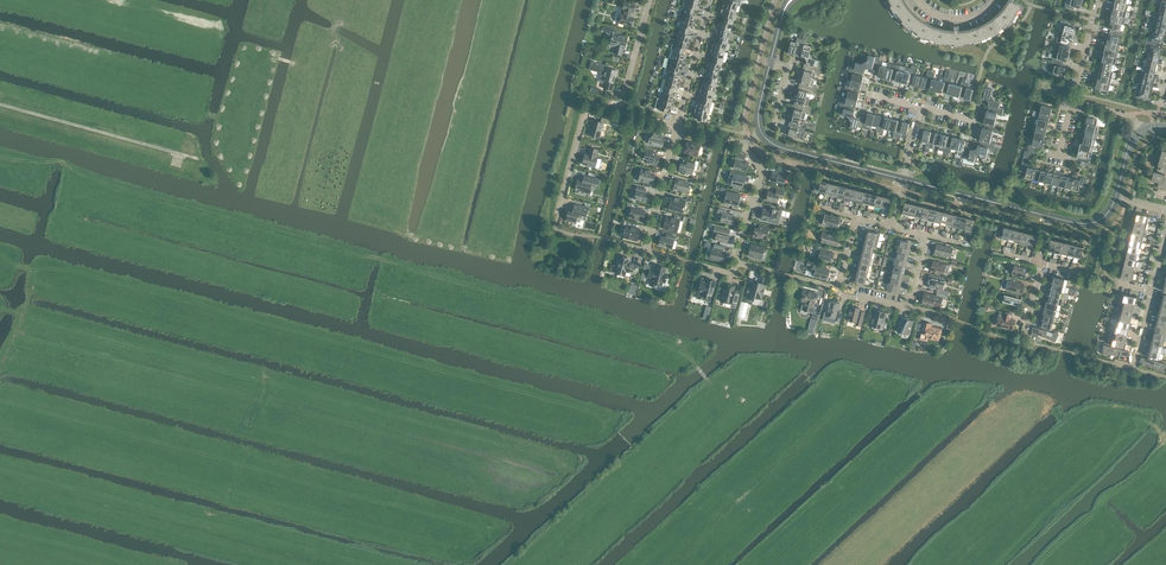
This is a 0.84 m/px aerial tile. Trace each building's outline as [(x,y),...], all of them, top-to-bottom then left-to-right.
[(700,2),(691,0),(687,0),(685,9),(694,11),(695,8),(698,9),(700,2)] [(722,8),(735,12),(737,6),(740,6),(741,1),(739,0),(733,0),(732,0),(729,0),(728,3),(724,2),(722,8)] [(1083,1),(1077,0),(1070,0),(1068,5),(1066,4),(1065,8),(1073,10),(1074,6),(1080,8),(1081,5),(1082,6),(1083,1)] [(632,26),(632,25),(633,25),(633,23),(633,22),(634,18),(630,17),(632,11),(633,12),(635,5),(624,2),(622,9),(625,9),(623,15),(620,14),(618,22),(632,26)] [(1129,5),(1126,4),(1116,2),(1115,6),(1112,5),(1111,8),(1124,11),(1127,11),(1129,5)] [(697,16),(693,15),(694,11),(685,9),(681,8),(681,12),(680,14),(679,18),(678,18),(682,19),(695,22),(697,16)] [(735,12),(722,8),(721,15),(725,16),(724,19),(733,22),(735,12)] [(1123,17),(1124,11),(1111,8),(1111,10),(1114,11),(1113,15),(1123,17)] [(1159,14),(1156,13),(1154,19),(1165,22),(1165,15),(1159,14)] [(1123,17),(1113,15),(1111,19),(1109,18),(1108,21),(1121,24),(1123,17)] [(693,29),(695,22),(682,19),(679,29),(688,31),(689,28),(693,29)] [(730,32),(733,22),(724,19),(723,23),(719,22),(717,28),(730,32)] [(1076,27),(1072,27),(1074,22),(1062,19),(1059,30),(1062,31),(1075,34),(1076,30),(1075,30),(1076,27)] [(1165,27),(1165,22),(1154,19),(1152,25),(1165,29),(1165,27)] [(1119,30),(1121,24),(1108,21),(1108,23),(1110,24),(1109,28),(1111,29),(1110,32),(1123,35),(1123,31),(1119,30)] [(1164,35),(1165,29),(1152,25),(1151,31),(1152,32),(1154,32),(1164,35)] [(604,26),(603,31),(607,32),(606,36),(611,38),(610,43),(616,45),(614,53),(621,55),(623,48),(624,49),(628,37),(616,34),(618,30),(611,28),(604,26)] [(730,32),(717,28),(715,35),(719,36),(719,39),(727,42),(730,32)] [(687,34),(688,31),(679,29),(677,39),(689,42),(691,36),(687,34)] [(1074,38),(1075,34),(1062,31),(1060,38),(1057,37),(1057,41),(1068,44),(1069,40),(1072,41),(1073,38),(1074,38)] [(1123,35),(1110,32),(1108,40),(1105,39),(1104,41),(1120,45),(1123,35)] [(1162,41),(1164,35),(1154,32),(1152,32),(1151,38),(1147,37),(1146,41),(1158,44),(1159,40),(1162,41)] [(688,49),(689,42),(677,39),(674,38),(671,48),(674,49),(683,51),(684,48),(688,49)] [(797,57),(802,39),(797,38),(796,43),(791,41),(788,53),(793,54),(792,55),(797,57)] [(725,52),(727,42),(719,39),(718,43),(714,41),(712,48),(725,52)] [(806,40),(802,39),(797,57),(802,58),(802,56),(804,57),(805,59),(811,55),(809,52),(810,46),(805,45),(806,40)] [(1070,50),(1071,48),(1067,47),(1068,44),(1057,41),(1054,51),(1070,55),(1071,51),(1070,50)] [(1120,45),(1104,41),(1104,44),(1107,44),(1106,49),(1118,52),(1120,45)] [(1157,47),(1158,44),(1146,41),(1145,45),(1149,46),(1147,53),(1149,53),(1149,52),(1159,55),(1161,48),(1157,47)] [(725,52),(712,48),(710,55),(714,56),(713,59),(722,62),(725,52)] [(682,54),(683,51),(674,49),(671,59),(684,62),(686,56),(682,54)] [(1118,52),(1106,49),(1105,53),(1102,52),(1101,54),(1117,58),(1118,52)] [(1069,59),(1070,55),(1054,51),(1051,61),(1063,64),(1064,60),(1067,61),(1068,58),(1069,59)] [(1157,61),(1159,55),(1149,52),(1149,53),(1148,59),(1157,61)] [(1117,58),(1101,54),(1101,57),(1103,57),(1102,62),(1112,64),(1115,65),(1117,58)] [(812,59),(811,55),(805,59),(806,61),(806,62),(804,62),(803,67),(821,71),(822,68),(822,67),(817,65),(819,60),(818,60),(818,59),(817,58),(816,57),(815,57),(814,58),(813,59),(812,59)] [(877,70),(879,61),(880,57),(876,56),(875,57),(869,55),(867,60),(864,62),(868,68),(870,67),(871,67),(871,68),(874,69),(875,71),(877,70)] [(682,69),(684,62),(671,59),(669,58),(666,68),(669,69),(677,71),(678,68),(682,69)] [(719,72),(722,62),(713,59),(712,62),(708,61),(706,68),(719,72)] [(1156,67),(1157,61),(1148,59),(1146,65),(1156,67)] [(617,71),(607,68),(607,65),(591,61),(590,68),(605,72),(603,80),(604,80),(605,80),(603,88),(612,91),(613,87),(614,87),(617,75),(616,74),(617,71)] [(884,78),(888,63),(879,61),(877,70),(875,71),(876,72),(875,74),(878,75),(877,76),(884,78)] [(1062,67),(1063,64),(1051,61),(1051,64),(1053,65),(1052,72),(1052,73),(1056,74),(1056,73),(1061,74),(1061,75),(1065,76),(1066,71),(1065,71),(1066,68),(1062,67)] [(866,69),(868,68),(864,62),(861,64),(856,63),(855,68),(850,67),(849,70),(863,74),(863,72),(865,72),(866,69)] [(1111,71),(1112,64),(1102,62),(1101,66),(1098,65),(1098,68),(1111,71)] [(893,79),(897,65),(888,63),(884,78),(890,80),(891,78),(893,79)] [(901,82),(904,72),(899,71),(900,66),(897,65),(893,79),(895,79),(895,81),(901,82)] [(1154,74),(1156,67),(1146,65),(1145,71),(1154,74)] [(820,73),(821,71),(803,67),(802,71),(803,72),(802,77),(814,80),(815,75),(820,76),(820,73)] [(910,83),(914,69),(911,68),(905,67),(904,72),(901,82),(908,84),(908,83),(910,83)] [(717,82),(719,72),(706,68),(705,75),(709,76),(708,79),(717,82)] [(1113,71),(1111,71),(1098,68),(1097,70),(1100,70),(1099,75),(1112,78),(1113,71)] [(677,74),(677,71),(669,69),(666,79),(679,82),(681,75),(677,74)] [(919,87),(921,76),(916,75),(918,70),(914,69),(910,83),(912,84),(912,85),(919,87)] [(862,76),(863,74),(849,70),(848,74),(853,75),(851,80),(862,83),(864,76),(862,76)] [(1153,80),(1154,74),(1145,71),(1143,77),(1153,80)] [(928,88),(931,74),(928,73),(926,78),(921,76),(919,87),(925,89),(925,87),(928,88)] [(936,91),(939,81),(934,79),(935,75),(931,74),(928,88),(930,88),(929,90),(936,91)] [(1112,78),(1099,75),(1098,79),(1095,78),(1095,81),(1110,85),(1112,78)] [(945,92),(948,78),(940,76),(939,81),(936,91),(942,93),(943,92),(945,92)] [(812,85),(814,80),(802,77),(801,82),(799,81),(798,86),(816,91),(817,86),(812,85)] [(1151,86),(1153,80),(1143,77),(1142,77),(1140,83),(1141,84),(1151,86)] [(953,96),(956,85),(951,84),(952,79),(948,78),(945,92),(947,93),(947,94),(953,96)] [(677,89),(679,82),(666,79),(663,89),(672,91),(673,88),(677,89)] [(714,92),(717,82),(708,79),(707,82),(703,81),(701,88),(714,92)] [(860,89),(862,83),(851,80),(847,79),(844,88),(858,91),(859,89),(860,89)] [(1110,85),(1095,81),(1094,83),(1097,84),(1096,88),(1095,92),(1108,95),(1110,85)] [(962,96),(966,82),(962,82),(961,86),(956,85),(953,96),(960,97),(960,96),(962,96)] [(969,83),(966,82),(962,96),(964,97),(964,98),(971,100),(973,90),(968,88),(969,83)] [(987,99),(988,101),(994,98),(992,95),(993,89),(988,88),(989,83),(985,82),(981,99),(985,100),(985,99),(987,99)] [(1150,92),(1151,86),(1141,84),(1140,89),(1140,90),(1150,92)] [(816,91),(798,86),(797,91),(798,91),(797,96),(809,99),(810,94),(815,95),(816,91)] [(711,102),(714,92),(701,88),(699,95),(703,96),(702,99),(711,102)] [(858,93),(858,91),(844,88),(844,91),(843,91),(848,92),(847,97),(858,100),(859,94),(858,93)] [(671,94),(672,91),(663,89),(661,99),(674,102),(675,95),(671,94)] [(1148,99),(1150,92),(1140,90),(1140,89),(1138,89),(1135,100),(1143,102),(1144,98),(1148,99)] [(807,104),(809,99),(797,96),(796,101),(794,101),(793,105),(811,110),(812,105),(807,104)] [(856,107),(858,100),(847,97),(846,102),(841,101),(841,102),(840,105),(854,108),(855,106),(856,107)] [(995,101),(994,98),(988,101),(989,103),(988,106),(989,106),(989,108),(1003,112),(1004,110),(1004,108),(999,107),(1000,102),(995,101)] [(672,109),(674,102),(661,99),(658,109),(667,111),(668,108),(672,109)] [(709,111),(711,102),(702,99),(702,102),(698,101),(696,108),(709,111)] [(1042,106),(1040,112),(1054,115),(1054,113),(1051,112),(1052,108),(1047,106),(1048,103),(1040,101),(1039,105),(1042,106)] [(811,110),(793,105),(792,110),(793,110),(792,115),(804,118),(805,113),(810,115),(811,110)] [(853,111),(854,108),(840,105),(839,109),(844,110),(843,115),(848,116),(850,119),(855,116),(854,114),(855,111),(853,111)] [(706,122),(709,111),(696,108),(694,115),(698,116),(697,119),(706,122)] [(1002,116),(1003,112),(989,108),(988,111),(987,110),(985,117),(996,119),(997,115),(1002,116)] [(1053,118),(1054,115),(1040,112),(1037,111),(1036,118),(1039,119),(1049,121),(1050,117),(1053,118)] [(872,125),(875,115),(868,113),(868,115),(865,114),(865,116),(863,117),(864,119),(862,128),(871,130),(872,125)] [(1083,120),(1082,122),(1099,127),(1101,116),(1089,113),(1088,117),(1087,121),(1083,120)] [(804,118),(792,115),(791,120),(790,120),(788,125),(806,129),(807,125),(802,123),(804,118)] [(881,116),(875,115),(872,125),(877,127),(876,131),(879,132),(883,118),(881,118),(881,116)] [(864,119),(863,117),(862,118),(858,117),(858,118),(856,118),(855,116),(850,119),(851,122),(850,128),(857,129),(857,127),(862,128),(864,119)] [(610,119),(602,117),(600,122),(592,120),(588,134),(600,137),(604,123),(608,124),(610,119)] [(995,124),(996,119),(985,117),(984,123),(985,124),(985,126),(999,129),(999,126),(1000,126),(995,124)] [(889,130),(892,119),(885,118),(885,119),(883,118),(879,132),(883,133),(884,128),(889,130)] [(898,121),(892,119),(889,130),(894,131),(893,136),(894,136),(897,137),(900,123),(898,122),(898,121)] [(1047,125),(1049,121),(1039,119),(1037,125),(1050,129),(1051,126),(1047,125)] [(902,123),(900,123),(897,137),(900,138),(901,133),(907,134),(909,124),(903,122),(902,123)] [(1097,133),(1099,127),(1082,122),(1082,125),(1085,126),(1084,130),(1097,133)] [(1050,129),(1037,125),(1034,124),(1033,131),(1035,132),(1045,134),(1046,130),(1050,131),(1050,129)] [(806,129),(788,125),(787,129),(789,130),(787,135),(799,138),(800,133),(805,134),(806,129)] [(999,129),(985,126),(984,128),(983,128),(981,134),(992,137),(993,132),(998,133),(999,129)] [(664,138),(657,137),(658,133),(648,130),(647,134),(650,135),(648,143),(662,147),(664,138)] [(926,147),(929,148),(933,134),(931,133),(931,132),(924,130),(922,140),(927,142),(926,147)] [(1095,140),(1097,133),(1084,130),(1083,134),(1080,133),(1079,136),(1093,139),(1095,140)] [(1044,139),(1045,134),(1035,132),(1034,138),(1047,142),(1048,139),(1044,139)] [(939,145),(942,134),(935,133),(935,134),(933,134),(929,148),(933,149),(934,144),(939,145)] [(942,134),(939,145),(938,150),(944,151),(946,152),(950,138),(948,137),(948,136),(942,134)] [(990,142),(992,137),(981,134),(979,140),(981,141),(980,143),(994,147),(995,145),(995,143),(990,142)] [(1091,146),(1093,139),(1079,136),(1079,138),(1082,139),(1081,143),(1091,146)] [(956,149),(959,139),(953,137),(952,139),(950,138),(946,152),(950,153),(951,148),(956,149)] [(1047,142),(1034,138),(1031,138),(1028,148),(1036,150),(1037,146),(1042,148),(1043,143),(1047,144),(1047,142)] [(959,139),(956,149),(955,154),(964,156),(966,147),(968,146),(967,145),(967,142),(965,142),(966,140),(959,139)] [(697,156),(700,145),(687,142),(686,145),(685,145),(684,148),(685,150),(684,152),(697,156)] [(994,147),(980,143),(980,145),(978,145),(977,148),(975,149),(979,155),(982,160),(986,158),(988,149),(993,150),(994,147)] [(1091,146),(1081,143),(1080,147),(1077,146),(1076,149),(1092,153),(1094,146),(1091,146)] [(969,147),(968,146),(966,147),(964,156),(962,162),(974,165),(976,157),(979,155),(975,149),(973,150),(972,150),(972,148),(969,147)] [(582,164),(595,167),(598,157),(595,157),(598,149),(590,147),(588,155),(584,154),(582,164)] [(1036,153),(1036,150),(1028,148),(1028,151),(1025,150),(1022,161),(1029,163),(1032,152),(1036,153)] [(1151,187),(1165,191),(1165,149),(1161,148),(1151,187)] [(1092,153),(1076,149),(1075,151),(1079,152),(1078,156),(1082,158),(1082,161),(1090,163),(1092,153)] [(646,163),(657,165),(659,157),(653,155),(654,152),(646,150),(644,158),(647,159),(646,163)] [(746,171),(749,162),(742,161),(744,156),(736,154),(735,159),(733,168),(746,171)] [(680,163),(678,171),(692,174),(695,162),(687,160),(686,164),(680,163)] [(1032,179),(1036,166),(1033,165),(1032,169),(1028,167),(1029,163),(1022,161),(1020,171),(1027,172),(1025,177),(1032,179)] [(1039,181),(1041,171),(1037,170),(1038,166),(1036,166),(1032,179),(1039,181)] [(1045,182),(1049,169),(1046,168),(1046,172),(1041,171),(1039,181),(1045,182)] [(652,184),(654,176),(647,174),(648,171),(641,169),(638,181),(644,182),(643,186),(650,188),(651,184),(652,184)] [(1052,184),(1054,174),(1050,173),(1051,169),(1049,169),(1045,182),(1052,184)] [(773,172),(770,180),(784,184),(786,176),(789,177),(790,172),(783,170),(782,174),(773,172)] [(747,184),(749,177),(730,172),(729,177),(732,178),(731,185),(734,186),(739,187),(742,188),(743,183),(747,184)] [(1058,186),(1062,172),(1060,172),(1059,175),(1054,174),(1052,184),(1058,186)] [(1065,187),(1068,177),(1063,176),(1064,173),(1062,172),(1058,186),(1065,187)] [(1072,189),(1075,175),(1073,175),(1072,178),(1068,177),(1065,187),(1072,189)] [(1077,176),(1075,175),(1072,189),(1078,191),(1080,185),(1086,187),(1088,179),(1081,177),(1081,181),(1076,179),(1077,176)] [(598,180),(586,177),(584,176),(583,181),(578,180),(578,179),(577,181),(576,181),(576,184),(576,185),(575,189),(579,190),(579,191),(580,193),(582,194),(584,193),(584,191),(589,193),(590,189),(593,189),(593,187),(596,188),(598,180)] [(676,179),(673,188),(682,190),(682,192),(687,193),(690,182),(676,179)] [(825,194),(828,183),(822,181),(820,187),(818,188),(817,188),(816,189),(816,190),(816,191),(817,192),(819,192),(825,194)] [(831,196),(834,184),(828,183),(825,194),(831,196)] [(838,197),(841,186),(834,184),(831,196),(838,197)] [(844,200),(847,187),(841,186),(838,197),(838,198),(844,200)] [(647,202),(649,194),(643,192),(644,189),(637,187),(636,190),(636,191),(634,199),(647,202)] [(850,201),(850,200),(853,189),(847,187),(844,200),(850,201)] [(768,191),(765,200),(777,202),(778,197),(782,199),(784,191),(776,189),(775,193),(768,191)] [(856,202),(859,191),(853,189),(850,200),(856,202)] [(724,203),(738,206),(741,194),(727,191),(724,203)] [(863,204),(866,192),(859,191),(856,202),(856,203),(863,204)] [(869,205),(872,194),(866,192),(863,204),(869,205)] [(875,207),(878,195),(872,194),(869,205),(875,207)] [(881,208),(884,197),(878,195),(875,207),(881,208)] [(671,196),(668,208),(682,212),(685,200),(671,196)] [(891,199),(884,197),(881,208),(888,210),(891,199)] [(642,221),(645,210),(637,208),(638,205),(628,202),(627,206),(631,207),(628,218),(642,221)] [(909,215),(912,204),(906,202),(903,214),(909,215)] [(588,207),(577,205),(574,204),(572,212),(568,211),(567,214),(566,215),(567,215),(566,220),(576,223),(577,217),(581,217),(582,213),(587,214),(588,207)] [(916,217),(918,206),(912,204),(909,215),(916,217)] [(922,219),(925,207),(918,206),(916,217),(922,219)] [(928,221),(928,218),(931,209),(925,207),(922,219),(928,221)] [(719,208),(718,211),(718,213),(722,214),(720,222),(733,225),(735,216),(726,213),(726,210),(719,208)] [(763,209),(761,218),(765,220),(765,221),(769,222),(769,221),(773,221),(772,223),(777,224),(780,215),(781,211),(776,209),(769,208),(768,211),(763,209)] [(935,220),(937,210),(931,209),(928,218),(935,220)] [(941,221),(943,212),(937,210),(935,220),(934,222),(940,223),(941,221)] [(947,223),(950,214),(943,212),(941,221),(947,223)] [(953,226),(956,215),(950,214),(947,223),(947,225),(953,226)] [(1149,217),(1137,214),(1136,221),(1147,224),(1149,217)] [(842,224),(843,219),(826,215),(825,216),(823,224),(838,228),(839,223),(842,224)] [(959,228),(962,217),(956,215),(953,226),(959,228)] [(666,216),(663,228),(677,232),(680,220),(666,216)] [(966,228),(968,218),(962,217),(959,228),(965,230),(965,227),(966,228)] [(975,220),(968,218),(966,228),(965,227),(965,230),(972,231),(974,232),(974,231),(975,231),(975,230),(976,230),(976,229),(975,228),(973,226),(975,220)] [(1146,230),(1147,224),(1136,221),(1134,227),(1146,230)] [(623,237),(637,241),(640,229),(626,226),(623,237)] [(755,228),(752,236),(756,237),(756,238),(761,239),(761,238),(766,240),(769,228),(761,226),(760,229),(755,228)] [(714,240),(728,243),(730,235),(729,235),(730,231),(714,227),(713,232),(716,233),(714,240)] [(1144,236),(1146,230),(1134,227),(1133,233),(1144,236)] [(1009,238),(1011,229),(1005,228),(1003,234),(1001,234),(1000,235),(999,235),(999,236),(999,237),(999,238),(1000,238),(1002,239),(1009,241),(1009,239),(1009,238)] [(867,229),(865,237),(879,241),(881,233),(878,232),(877,233),(871,232),(871,230),(867,229)] [(1015,240),(1017,231),(1011,229),(1009,238),(1009,239),(1015,240)] [(821,242),(836,246),(837,241),(836,240),(837,235),(823,231),(821,237),(823,237),(821,242)] [(1021,242),(1024,232),(1017,231),(1015,240),(1015,242),(1020,244),(1021,242)] [(1027,245),(1030,234),(1024,232),(1021,242),(1020,244),(1027,245)] [(1142,242),(1144,236),(1133,233),(1131,239),(1142,242)] [(661,236),(658,245),(671,248),(674,240),(675,236),(668,234),(667,238),(661,236)] [(1036,236),(1030,234),(1027,245),(1033,247),(1036,236)] [(879,241),(865,237),(863,243),(875,246),(877,247),(879,241)] [(908,241),(901,239),(900,239),(899,246),(910,249),(912,241),(908,240),(908,241)] [(1055,252),(1058,241),(1051,239),(1048,251),(1055,252)] [(1141,248),(1142,242),(1131,239),(1129,246),(1139,248),(1141,248)] [(1061,254),(1064,243),(1058,241),(1055,252),(1061,254)] [(767,248),(756,245),(751,243),(748,255),(761,259),(763,251),(766,252),(767,248)] [(875,246),(863,243),(862,250),(873,252),(875,246)] [(1067,256),(1070,244),(1064,243),(1061,254),(1067,256)] [(834,253),(826,251),(827,247),(819,245),(813,244),(812,247),(818,249),(815,258),(832,262),(834,253)] [(1074,257),(1076,246),(1070,244),(1067,256),(1074,257)] [(953,249),(950,248),(938,245),(935,253),(951,257),(953,249)] [(709,258),(723,262),(725,253),(723,252),(724,249),(714,246),(713,250),(712,249),(709,258)] [(909,255),(910,249),(899,246),(897,252),(909,255)] [(1083,247),(1076,246),(1074,257),(1080,259),(1082,259),(1083,259),(1083,258),(1084,258),(1084,257),(1084,256),(1083,255),(1081,254),(1083,247)] [(1137,254),(1139,248),(1129,246),(1128,252),(1137,254)] [(873,252),(862,250),(860,256),(871,259),(873,252)] [(907,261),(909,255),(897,252),(896,258),(907,261)] [(1136,260),(1137,254),(1128,252),(1126,258),(1136,260)] [(630,258),(619,256),(615,273),(625,276),(626,272),(635,274),(638,265),(628,262),(630,258)] [(871,259),(860,256),(858,262),(870,265),(871,259)] [(905,267),(907,261),(896,258),(894,264),(905,267)] [(1138,261),(1136,260),(1126,258),(1125,264),(1134,267),(1136,267),(1138,261)] [(817,267),(818,265),(818,263),(809,261),(808,265),(813,266),(811,271),(816,272),(815,276),(828,279),(830,270),(817,267)] [(950,265),(947,264),(942,263),(942,262),(942,263),(933,261),(931,271),(948,275),(950,265)] [(870,265),(858,262),(857,268),(868,271),(870,265)] [(904,274),(905,267),(894,264),(892,271),(904,274)] [(1132,273),(1134,267),(1125,264),(1123,270),(1132,273)] [(1015,265),(1014,266),(1014,267),(1013,268),(1012,271),(1012,272),(1012,273),(1012,275),(1026,278),(1027,274),(1026,274),(1027,268),(1023,267),(1022,266),(1021,266),(1020,266),(1019,266),(1015,265)] [(666,268),(656,266),(655,270),(650,269),(648,279),(651,280),(650,285),(656,286),(656,284),(661,285),(663,280),(665,281),(667,274),(665,273),(666,268)] [(868,271),(857,268),(855,274),(867,277),(868,271)] [(1134,273),(1132,273),(1123,270),(1121,277),(1133,280),(1134,273)] [(902,280),(904,274),(892,271),(891,277),(902,280)] [(867,277),(855,274),(853,282),(857,283),(858,282),(865,284),(867,277)] [(944,287),(945,280),(929,276),(928,281),(929,282),(928,286),(939,289),(939,286),(944,287)] [(1025,284),(1010,280),(1011,277),(1007,276),(1006,279),(1010,280),(1008,290),(1022,294),(1025,284)] [(1068,280),(1065,279),(1053,276),(1052,282),(1051,283),(1066,287),(1068,280)] [(901,286),(902,280),(891,277),(889,283),(901,286)] [(710,301),(715,281),(702,278),(700,284),(699,284),(698,289),(696,298),(710,301)] [(749,283),(745,298),(753,299),(752,300),(753,300),(754,297),(761,299),(765,284),(758,282),(757,281),(757,285),(749,283)] [(1065,293),(1066,287),(1051,283),(1052,282),(1048,281),(1048,284),(1051,284),(1050,289),(1065,293)] [(899,294),(901,286),(889,283),(888,290),(895,291),(895,293),(899,294)] [(631,284),(629,293),(635,295),(637,286),(631,284)] [(735,308),(739,293),(739,292),(735,291),(736,287),(726,284),(724,290),(723,290),(720,301),(731,304),(730,307),(735,308)] [(1063,299),(1065,293),(1050,289),(1048,294),(1045,293),(1044,296),(1048,297),(1048,295),(1060,298),(1063,299)] [(802,309),(801,312),(807,314),(808,311),(812,312),(814,304),(815,304),(817,294),(813,293),(804,291),(802,297),(801,301),(804,301),(803,304),(802,309)] [(937,296),(925,293),(923,303),(940,307),(942,298),(948,299),(949,295),(938,292),(937,296)] [(1019,306),(1020,303),(1021,299),(1005,295),(1003,302),(1008,303),(1008,305),(1013,306),(1014,304),(1019,306)] [(1063,299),(1060,298),(1048,295),(1048,297),(1046,302),(1058,305),(1062,305),(1061,305),(1062,303),(1063,301),(1063,299),(1063,300),(1063,299)] [(1125,295),(1123,301),(1135,304),(1135,303),(1136,298),(1125,295)] [(835,320),(836,320),(839,321),(842,311),(838,311),(840,303),(830,301),(827,313),(825,313),(824,318),(825,319),(834,322),(835,321),(835,320)] [(1134,306),(1137,306),(1138,304),(1135,303),(1135,304),(1123,301),(1121,307),(1133,310),(1134,306)] [(741,302),(737,316),(745,318),(749,304),(741,302)] [(1046,302),(1045,306),(1045,308),(1057,311),(1058,305),(1046,302)] [(703,318),(708,319),(712,306),(707,305),(703,318)] [(861,309),(852,306),(848,320),(857,322),(857,325),(861,326),(865,312),(861,311),(861,309)] [(1045,308),(1045,306),(1042,306),(1041,308),(1045,309),(1043,314),(1055,317),(1057,311),(1045,308)] [(1133,310),(1121,307),(1119,307),(1118,313),(1120,314),(1132,317),(1131,318),(1134,319),(1135,316),(1132,315),(1133,310)] [(888,313),(878,311),(876,316),(873,315),(870,327),(875,328),(875,326),(884,328),(888,313)] [(1013,330),(1015,322),(1016,320),(1011,318),(1012,314),(1004,312),(1000,311),(999,316),(998,320),(996,320),(996,323),(997,324),(996,325),(1013,330)] [(1160,312),(1157,311),(1156,314),(1159,315),(1158,319),(1165,321),(1165,315),(1159,313),(1160,312)] [(812,319),(810,327),(815,328),(817,320),(818,321),(819,315),(813,313),(811,319),(812,319)] [(1055,317),(1043,314),(1042,319),(1039,318),(1038,321),(1041,322),(1042,320),(1054,323),(1055,317)] [(1130,323),(1131,318),(1132,317),(1120,314),(1118,320),(1130,323)] [(913,321),(908,320),(909,318),(901,316),(897,332),(909,335),(913,321)] [(1130,323),(1118,320),(1116,319),(1114,326),(1128,329),(1129,328),(1130,323)] [(1158,319),(1157,324),(1154,323),(1153,326),(1156,327),(1156,326),(1165,328),(1165,321),(1158,319)] [(1042,320),(1041,322),(1040,327),(1041,327),(1052,330),(1052,329),(1054,323),(1042,320)] [(931,324),(924,322),(921,332),(922,333),(921,339),(927,341),(927,338),(938,341),(941,330),(930,327),(931,324)] [(1128,331),(1131,331),(1132,328),(1129,328),(1128,329),(1114,326),(1114,325),(1112,332),(1127,335),(1128,331)] [(1156,326),(1156,327),(1155,332),(1165,335),(1165,328),(1156,326)] [(1059,331),(1054,330),(1052,329),(1052,330),(1041,327),(1040,329),(1033,327),(1032,331),(1055,342),(1059,334),(1059,331)] [(1127,335),(1112,332),(1112,331),(1110,338),(1125,342),(1125,343),(1128,344),(1129,341),(1126,340),(1127,335)] [(1155,332),(1153,337),(1153,338),(1164,341),(1165,335),(1155,332)] [(1153,338),(1153,337),(1150,336),(1150,339),(1153,340),(1151,344),(1163,347),(1164,341),(1153,338)] [(1124,348),(1125,343),(1125,342),(1110,338),(1108,344),(1112,345),(1123,348),(1124,348)] [(1122,350),(1123,348),(1112,345),(1108,344),(1105,343),(1104,345),(1104,347),(1100,348),(1100,353),(1103,354),(1128,356),(1129,352),(1122,350)] [(1163,347),(1151,344),(1150,349),(1147,348),(1146,351),(1150,352),(1150,350),(1161,353),(1164,354),(1165,348),(1163,347)] [(1150,350),(1150,352),(1148,357),(1149,357),(1160,360),(1161,353),(1150,350)] [(1160,360),(1149,357),(1148,359),(1142,357),(1140,362),(1163,372),(1165,366),(1165,364),(1159,362),(1160,360)]
